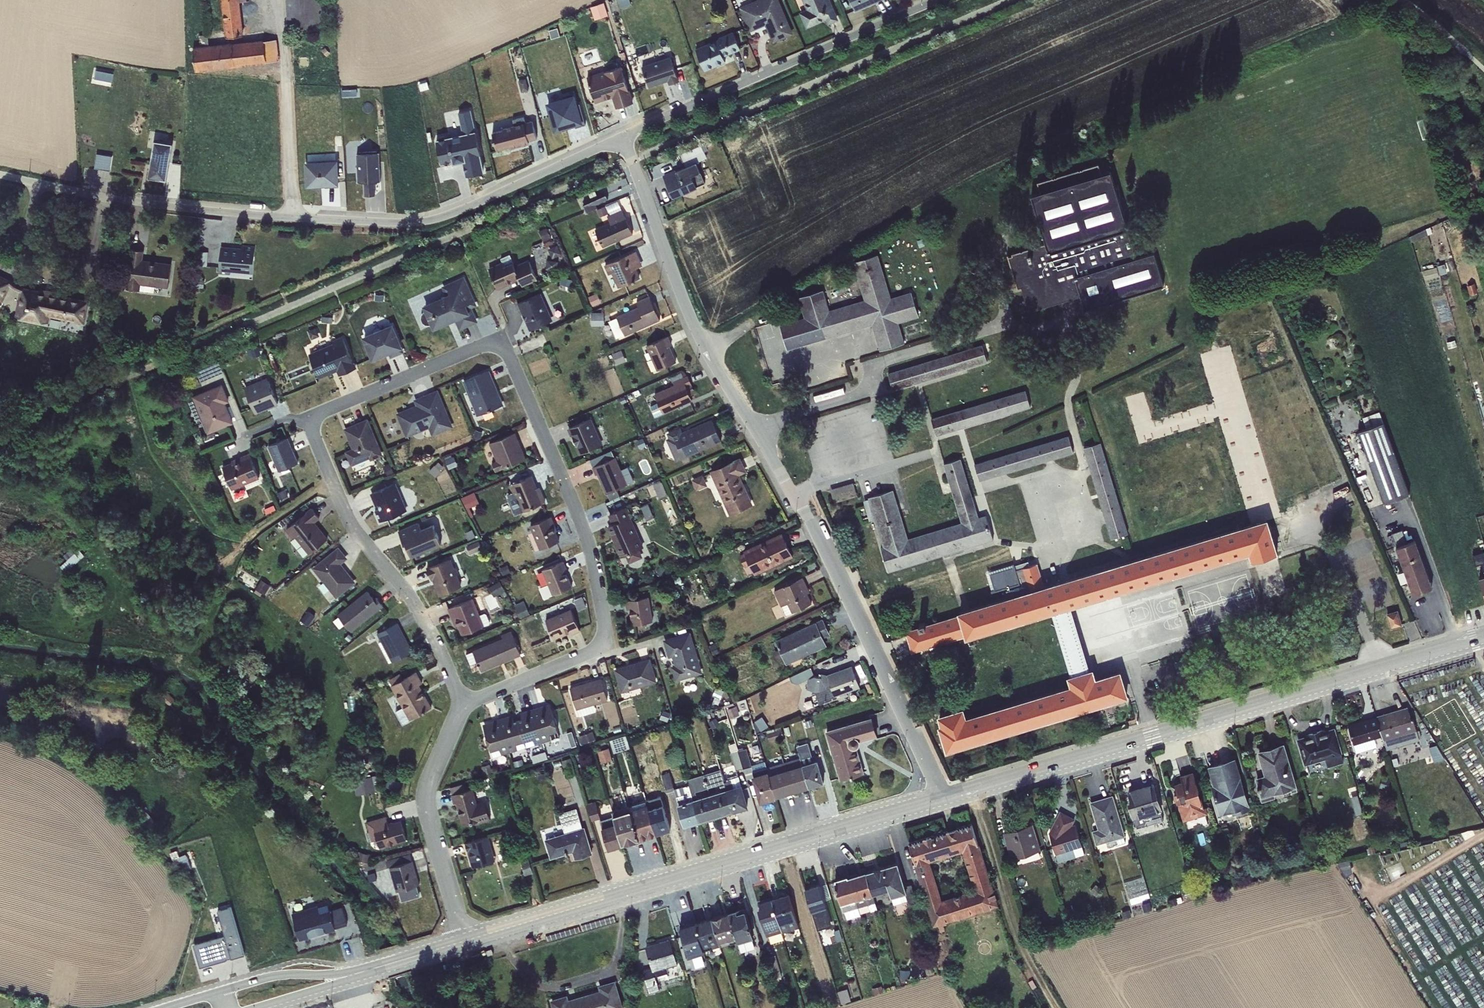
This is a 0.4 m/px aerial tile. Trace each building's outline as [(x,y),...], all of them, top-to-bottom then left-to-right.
[(226,37),(243,35),(240,2),(255,0),(221,0),(226,37)] [(739,7),(750,31),(765,25),(773,42),(793,33),(779,0),(755,0),(739,7)] [(807,9),(799,12),(806,28),(826,19),(828,24),(839,19),(830,0),(803,0),(807,9)] [(855,11),(881,0),(850,0),(855,11)] [(606,2),(593,6),(597,19),(610,14),(606,2)] [(719,38),(695,49),(705,71),(726,62),(724,57),(741,49),(733,31),(719,37),(719,38)] [(200,46),(193,47),(196,71),(267,63),(267,61),(279,61),(277,39),(209,45),(208,34),(199,35),(200,46)] [(670,57),(642,66),(649,87),(668,81),(670,85),(680,82),(678,76),(677,77),(670,57)] [(622,65),(587,76),(596,102),(612,97),(616,108),(633,102),(622,65)] [(112,85),(112,81),(96,78),(97,68),(96,68),(93,82),(112,85)] [(113,81),(116,72),(99,68),(97,77),(113,81)] [(526,79),(518,80),(521,92),(529,90),(526,79)] [(555,131),(587,124),(581,94),(549,101),(555,131)] [(472,109),(459,112),(463,134),(445,137),(445,135),(439,136),(440,139),(436,140),(441,163),(453,160),(454,162),(463,160),(466,175),(485,171),(472,109)] [(493,132),(497,149),(508,146),(509,148),(529,143),(528,141),(537,139),(532,120),(526,122),(524,116),(513,119),(515,126),(493,132)] [(148,177),(168,180),(174,143),(154,140),(148,177)] [(359,153),(357,153),(359,182),(364,181),(364,195),(375,195),(374,181),(380,181),(379,152),(377,152),(377,151),(359,152),(359,153)] [(97,168),(112,169),(113,154),(98,153),(97,168)] [(337,160),(305,162),(307,187),(339,184),(337,160)] [(697,161),(688,165),(693,177),(702,173),(697,161)] [(663,175),(673,198),(698,187),(693,177),(688,165),(688,164),(663,175)] [(1046,243),(1008,254),(1018,287),(1022,286),(1029,311),(1080,295),(1085,310),(1164,286),(1154,253),(1137,258),(1110,171),(1101,174),(1098,164),(1038,182),(1041,192),(1032,195),(1046,243)] [(705,183),(702,173),(693,177),(698,187),(705,183)] [(595,191),(588,194),(592,201),(598,198),(595,191)] [(606,194),(598,198),(592,201),(583,204),(587,212),(598,207),(596,204),(608,199),(606,194)] [(618,200),(606,205),(609,213),(622,209),(618,200)] [(609,213),(606,205),(596,209),(600,217),(609,213)] [(633,234),(622,209),(607,216),(610,223),(595,229),(603,247),(633,234)] [(546,228),(538,231),(545,247),(553,244),(546,228)] [(1416,233),(1409,236),(1411,241),(1418,238),(1416,233)] [(241,248),(221,246),(218,274),(230,275),(231,272),(253,273),(255,246),(241,245),(241,248)] [(131,249),(126,288),(140,290),(141,284),(155,286),(168,287),(172,263),(143,260),(144,250),(131,249)] [(208,252),(200,251),(198,266),(207,267),(208,252)] [(636,251),(604,265),(609,274),(612,273),(618,287),(640,277),(636,268),(643,265),(636,251)] [(780,325),(788,350),(872,324),(880,350),(905,343),(899,323),(919,316),(911,292),(891,298),(878,255),(853,262),(865,300),(829,310),(823,290),(798,297),(804,317),(780,325)] [(502,262),(489,267),(498,288),(519,279),(522,287),(538,280),(528,260),(513,265),(512,263),(504,267),(502,262)] [(1437,266),(1423,270),(1426,279),(1439,276),(1437,266)] [(0,274),(0,304),(1,305),(14,281),(0,274)] [(422,305),(425,310),(424,311),(423,312),(422,313),(422,314),(421,316),(421,317),(421,318),(422,319),(422,320),(423,321),(423,322),(424,323),(425,324),(427,325),(428,325),(429,325),(430,325),(431,325),(434,329),(456,320),(460,329),(478,322),(472,307),(476,305),(464,277),(441,287),(445,295),(422,305)] [(195,278),(193,278),(192,287),(194,287),(194,290),(198,290),(199,287),(204,288),(205,279),(195,278)] [(1481,281),(1467,285),(1470,294),(1478,292),(1477,291),(1483,289),(1481,281)] [(141,284),(140,290),(154,292),(155,286),(141,284)] [(20,286),(14,316),(49,323),(50,317),(85,324),(90,300),(54,293),(54,291),(51,290),(50,289),(48,289),(42,289),(40,289),(39,290),(20,286)] [(540,293),(518,303),(530,330),(552,321),(540,293)] [(625,335),(660,320),(650,296),(636,302),(638,307),(616,316),(625,335)] [(604,312),(596,313),(597,324),(603,324),(605,324),(604,312)] [(597,324),(596,313),(591,313),(591,326),(604,326),(603,324),(597,324)] [(616,339),(625,335),(616,316),(607,321),(616,339)] [(393,324),(363,336),(372,361),(402,348),(393,324)] [(668,335),(646,345),(657,370),(677,361),(670,346),(672,344),(668,335)] [(333,343),(309,353),(318,378),(337,370),(339,375),(357,368),(354,362),(352,363),(342,337),(332,341),(333,343)] [(1455,339),(1447,342),(1448,348),(1457,345),(1455,339)] [(982,344),(888,373),(893,390),(987,361),(982,344)] [(259,346),(247,351),(251,360),(262,355),(259,346)] [(621,351),(612,354),(616,365),(625,361),(621,351)] [(204,364),(193,369),(199,383),(224,372),(219,361),(205,367),(204,364)] [(488,370),(463,381),(477,415),(503,404),(488,370)] [(674,385),(654,393),(658,402),(663,413),(678,407),(678,406),(693,400),(687,387),(692,384),(688,375),(673,382),(674,385)] [(267,378),(244,387),(255,414),(278,405),(267,378)] [(222,384),(188,399),(198,422),(202,420),(208,434),(234,423),(226,403),(230,402),(222,384)] [(416,405),(396,413),(406,437),(429,428),(432,436),(453,427),(438,389),(413,400),(416,405)] [(1025,390),(931,418),(936,435),(1030,407),(1025,390)] [(655,417),(663,413),(658,402),(650,406),(655,417)] [(1367,428),(1359,431),(1385,503),(1409,494),(1379,411),(1362,417),(1367,428)] [(591,418),(567,428),(579,455),(603,445),(591,418)] [(352,449),(345,452),(351,466),(370,458),(371,460),(383,455),(368,419),(344,428),(352,449)] [(681,427),(667,433),(669,437),(666,439),(676,461),(721,441),(712,419),(682,431),(681,427)] [(514,432),(489,443),(496,460),(491,463),(495,472),(526,459),(514,432)] [(1068,435),(974,463),(979,481),(1074,453),(1068,435)] [(287,437),(268,445),(279,471),(298,463),(287,437)] [(1101,442),(1084,447),(1111,539),(1128,533),(1101,442)] [(232,462),(222,466),(232,489),(260,478),(249,453),(232,461),(232,462)] [(451,455),(445,458),(449,469),(458,465),(454,456),(452,457),(451,455)] [(615,456),(593,466),(606,494),(634,481),(627,466),(621,469),(615,456)] [(740,457),(710,471),(729,514),(753,504),(740,475),(747,471),(740,457)] [(893,490),(868,497),(869,498),(875,519),(883,546),(880,547),(888,572),(994,539),(986,515),(979,517),(961,458),(944,464),(961,522),(908,538),(893,490)] [(436,459),(434,460),(437,463),(430,470),(436,476),(444,467),(436,459)] [(703,474),(692,479),(697,490),(707,485),(703,474)] [(532,475),(509,485),(513,495),(515,493),(524,513),(546,503),(539,487),(538,488),(532,475)] [(395,482),(369,493),(376,509),(375,510),(380,522),(407,511),(395,482)] [(661,482),(653,485),(659,499),(667,496),(661,482)] [(853,482),(830,489),(834,502),(857,496),(853,482)] [(474,492),(462,498),(470,517),(473,515),(470,507),(479,503),(474,492)] [(875,519),(869,498),(863,500),(869,521),(875,519)] [(265,508),(262,509),(264,516),(278,511),(275,502),(264,506),(265,508)] [(306,513),(283,530),(290,540),(296,536),(309,554),(329,539),(315,522),(319,519),(311,507),(305,512),(306,513)] [(613,524),(607,526),(621,558),(626,555),(630,563),(644,557),(640,549),(644,548),(626,507),(609,515),(613,524)] [(551,516),(530,525),(540,549),(560,541),(556,531),(558,530),(551,516)] [(965,636),(966,637),(1052,612),(1071,606),(1249,552),(1252,561),(1277,553),(1267,519),(1044,586),(1029,590),(959,612),(959,615),(906,631),(912,651),(965,636)] [(406,543),(411,558),(441,546),(433,525),(422,530),(419,522),(399,530),(404,544),(406,543)] [(794,556),(782,532),(743,551),(744,552),(750,564),(755,575),(794,556)] [(1388,534),(1382,537),(1385,545),(1392,542),(1388,534)] [(1408,581),(1413,594),(1432,587),(1415,540),(1395,547),(1404,569),(1408,581)] [(1061,543),(1042,549),(1046,561),(1064,555),(1061,543)] [(356,582),(341,564),(348,558),(338,547),(312,568),(336,598),(356,582)] [(80,549),(64,565),(69,570),(85,554),(80,549)] [(1032,550),(1018,554),(1029,590),(1044,586),(1037,564),(1032,550)] [(750,564),(744,552),(739,555),(745,567),(750,564)] [(1084,558),(1078,564),(1087,572),(1093,565),(1084,558)] [(430,565),(426,566),(432,580),(433,580),(440,596),(462,587),(457,575),(459,574),(456,567),(454,568),(450,559),(430,567),(430,565)] [(564,560),(542,570),(548,584),(542,587),(547,598),(573,588),(566,571),(568,570),(564,560)] [(1408,581),(1404,569),(1396,572),(1401,583),(1408,581)] [(680,574),(673,577),(677,586),(684,583),(680,574)] [(803,577),(774,591),(781,606),(782,606),(786,615),(812,603),(807,593),(810,592),(803,577)] [(270,585),(262,579),(254,591),(261,596),(263,593),(264,594),(270,585)] [(499,580),(489,587),(495,597),(505,590),(499,580)] [(686,587),(681,590),(685,596),(690,594),(686,587)] [(367,590),(338,615),(351,632),(383,606),(376,596),(374,598),(367,590)] [(582,596),(576,600),(580,607),(587,603),(582,596)] [(649,596),(625,600),(627,609),(630,608),(632,624),(653,621),(649,596)] [(680,597),(673,600),(676,608),(683,605),(680,597)] [(473,598),(448,608),(454,625),(457,624),(462,635),(484,626),(480,615),(473,598)] [(524,601),(514,605),(520,618),(530,614),(524,601)] [(1071,675),(1090,670),(1071,606),(1052,612),(1071,675)] [(546,619),(553,639),(571,631),(572,634),(580,631),(571,608),(546,619)] [(1397,610),(1383,614),(1387,630),(1402,626),(1397,610)] [(308,611),(301,621),(308,626),(315,616),(308,611)] [(487,613),(484,613),(480,615),(484,626),(489,623),(490,621),(487,613)] [(823,618),(775,640),(787,664),(827,645),(823,637),(830,634),(823,618)] [(398,622),(377,633),(381,641),(391,661),(392,662),(413,651),(398,622)] [(478,662),(482,671),(521,654),(511,631),(501,635),(502,638),(472,650),(473,651),(478,662)] [(690,631),(663,639),(669,657),(672,656),(675,665),(671,666),(676,681),(703,672),(690,631)] [(371,633),(365,636),(368,641),(374,638),(371,633)] [(391,661),(381,641),(378,642),(389,663),(391,661)] [(716,642),(709,645),(714,655),(720,652),(716,642)] [(478,662),(473,651),(466,654),(471,665),(478,662)] [(814,662),(817,674),(840,668),(838,664),(845,662),(843,654),(814,662)] [(650,658),(614,669),(621,693),(657,682),(650,658)] [(852,665),(827,675),(831,686),(835,696),(860,687),(852,665)] [(809,678),(814,675),(811,667),(790,677),(792,682),(797,684),(809,678)] [(939,726),(946,751),(1128,697),(1120,671),(1096,678),(1093,669),(1090,670),(1071,675),(1068,676),(1071,686),(966,717),(963,708),(938,716),(941,725),(939,726)] [(392,685),(391,686),(403,707),(410,720),(432,707),(419,684),(422,682),(416,671),(403,679),(392,685)] [(389,679),(392,685),(403,679),(400,673),(389,679)] [(831,686),(827,675),(821,673),(820,677),(814,675),(809,678),(807,689),(818,691),(831,686)] [(601,677),(570,687),(576,710),(595,704),(608,700),(601,677)] [(831,686),(818,691),(817,693),(820,704),(836,698),(835,696),(831,686)] [(716,687),(713,695),(721,699),(724,691),(716,687)] [(165,689),(159,695),(169,705),(176,699),(165,689)] [(721,699),(713,695),(710,701),(718,704),(721,699)] [(523,718),(518,720),(524,741),(525,741),(534,739),(535,744),(551,739),(550,733),(558,731),(550,704),(520,712),(523,718)] [(595,704),(576,710),(580,716),(597,711),(595,704)] [(736,705),(727,709),(730,718),(739,715),(736,705)] [(410,720),(403,707),(396,711),(403,723),(410,720)] [(1408,707),(1377,716),(1382,736),(1383,740),(1417,730),(1413,717),(1411,718),(1408,707)] [(808,708),(800,711),(803,718),(811,716),(808,708)] [(663,710),(660,718),(668,721),(671,713),(663,710)] [(524,741),(518,720),(514,721),(513,715),(483,724),(491,751),(492,750),(499,748),(501,754),(518,750),(518,749),(516,744),(524,741)] [(1382,736),(1377,716),(1348,724),(1353,744),(1382,736)] [(826,731),(840,779),(864,773),(857,747),(857,746),(858,746),(858,745),(859,744),(859,743),(859,742),(859,741),(877,735),(872,717),(826,731)] [(716,718),(708,722),(712,728),(720,724),(716,718)] [(811,718),(804,720),(806,727),(813,725),(811,718)] [(680,721),(673,723),(675,732),(683,729),(680,721)] [(1297,738),(1305,765),(1325,759),(1328,766),(1344,761),(1342,754),(1342,753),(1334,728),(1323,731),(1323,729),(1307,733),(1308,735),(1297,738)] [(1425,728),(1419,732),(1424,740),(1430,736),(1425,728)] [(781,729),(767,734),(769,742),(784,737),(781,729)] [(560,739),(558,731),(550,733),(551,739),(552,741),(560,739)] [(594,731),(579,736),(581,745),(596,740),(594,731)] [(613,738),(615,751),(630,749),(628,736),(613,738)] [(534,739),(525,741),(526,747),(535,744),(534,739)] [(572,739),(566,747),(571,751),(577,742),(572,739)] [(526,747),(525,741),(524,741),(516,744),(518,749),(526,747)] [(608,742),(597,745),(602,763),(612,760),(608,742)] [(800,758),(802,764),(813,761),(807,742),(797,746),(800,758)] [(1296,786),(1284,743),(1258,751),(1265,775),(1256,777),(1260,790),(1262,796),(1274,793),(1290,788),(1296,786)] [(493,757),(501,754),(499,748),(492,750),(493,757)] [(743,768),(751,766),(751,764),(746,748),(738,750),(743,768)] [(743,768),(738,750),(731,753),(736,770),(743,768)] [(541,752),(532,754),(534,761),(548,758),(547,754),(541,755),(541,752)] [(571,757),(562,760),(567,777),(576,775),(571,757)] [(1235,757),(1208,765),(1213,785),(1211,785),(1214,795),(1219,811),(1220,814),(1224,813),(1232,811),(1233,814),(1234,814),(1251,809),(1235,757)] [(802,764),(800,758),(784,763),(793,793),(809,788),(802,764)] [(1434,759),(1428,761),(1430,767),(1437,765),(1434,759)] [(776,798),(769,767),(767,761),(765,762),(765,760),(751,764),(751,766),(743,768),(747,779),(752,778),(752,775),(753,775),(752,772),(767,768),(768,771),(776,798)] [(813,761),(802,764),(809,788),(824,784),(817,760),(813,761)] [(793,793),(784,763),(769,767),(776,798),(793,793)] [(1419,764),(1412,766),(1414,771),(1420,770),(1420,772),(1427,770),(1425,763),(1419,765),(1419,764)] [(490,764),(482,766),(484,774),(492,771),(490,764)] [(721,769),(703,774),(709,795),(710,794),(726,789),(723,777),(721,769)] [(768,771),(753,775),(752,775),(752,778),(760,803),(776,798),(768,771)] [(670,772),(661,775),(667,793),(675,790),(670,772)] [(1193,772),(1180,775),(1182,781),(1174,783),(1177,792),(1174,793),(1177,802),(1178,802),(1183,820),(1208,813),(1206,807),(1204,807),(1193,772)] [(355,777),(358,793),(377,790),(374,774),(355,777)] [(688,785),(693,800),(709,795),(703,774),(686,779),(688,785)] [(729,775),(723,777),(726,789),(727,789),(733,787),(729,775)] [(1382,777),(1379,787),(1387,790),(1391,779),(1382,777)] [(389,778),(387,787),(397,790),(399,781),(389,778)] [(488,779),(481,781),(484,790),(490,788),(488,779)] [(1154,782),(1127,790),(1130,800),(1128,801),(1133,819),(1142,816),(1161,810),(1162,810),(1154,782)] [(449,787),(451,795),(464,791),(461,783),(449,787)] [(676,796),(678,804),(693,800),(688,785),(683,786),(685,793),(676,796)] [(733,787),(727,789),(733,812),(749,807),(742,785),(733,787)] [(464,791),(451,795),(453,803),(456,802),(462,825),(482,820),(482,818),(478,808),(472,788),(464,791)] [(733,812),(727,789),(726,789),(710,794),(717,816),(733,812)] [(1262,796),(1260,790),(1259,791),(1262,801),(1275,797),(1274,793),(1262,796)] [(717,816),(710,794),(709,795),(693,800),(700,821),(717,816)] [(1113,795),(1090,802),(1098,829),(1093,831),(1096,844),(1106,841),(1124,836),(1125,835),(1113,795)] [(1219,811),(1214,795),(1211,796),(1216,812),(1219,811)] [(647,800),(633,804),(633,806),(640,840),(657,835),(647,800)] [(700,821),(693,800),(678,804),(677,805),(684,826),(700,821)] [(596,821),(599,829),(602,828),(602,827),(600,820),(601,819),(599,811),(595,802),(587,804),(592,822),(596,821)] [(478,808),(482,818),(488,816),(485,805),(478,808)] [(143,806),(133,814),(135,816),(137,814),(150,829),(157,823),(143,806)] [(640,840),(633,806),(614,812),(615,815),(631,810),(640,840)] [(564,834),(583,828),(578,809),(558,814),(564,834)] [(640,840),(631,810),(615,815),(615,816),(617,823),(623,845),(640,840)] [(1164,820),(1161,810),(1142,816),(1144,825),(1164,820)] [(1060,811),(1049,832),(1056,854),(1074,848),(1082,846),(1076,824),(1072,825),(1075,819),(1060,811)] [(386,816),(366,821),(372,841),(378,840),(380,848),(407,840),(401,820),(393,822),(392,821),(388,822),(386,816)] [(617,823),(615,816),(602,820),(601,819),(600,820),(602,827),(617,823)] [(608,850),(623,845),(617,823),(602,827),(602,828),(608,850)] [(916,865),(930,861),(963,851),(979,846),(971,823),(945,831),(942,829),(935,831),(934,834),(909,842),(916,865)] [(1003,832),(1011,859),(1041,850),(1033,823),(1003,832)] [(514,828),(506,831),(509,841),(517,838),(514,828)] [(545,839),(551,858),(573,852),(575,859),(592,854),(584,828),(583,828),(564,834),(545,839)] [(1397,829),(1385,831),(1387,842),(1399,839),(1397,829)] [(488,836),(465,843),(472,868),(496,861),(488,836)] [(1126,842),(1124,836),(1106,841),(1108,847),(1126,842)] [(930,861),(916,865),(934,925),(998,905),(979,846),(963,851),(974,889),(942,899),(930,861)] [(1084,847),(1082,846),(1074,848),(1076,857),(1085,855),(1084,847)] [(369,854),(361,852),(358,860),(367,863),(369,854)] [(389,867),(413,860),(411,853),(385,861),(387,868),(389,867)] [(529,858),(521,860),(525,874),(533,872),(529,858)] [(1349,859),(1337,862),(1345,876),(1352,871),(1349,859)] [(413,860),(389,867),(396,892),(400,890),(418,885),(420,885),(413,860)] [(897,863),(866,872),(873,894),(889,889),(891,896),(906,892),(904,886),(897,863)] [(873,894),(866,872),(849,877),(856,899),(873,894)] [(856,899),(849,877),(848,878),(847,876),(836,879),(836,881),(834,881),(841,904),(856,899)] [(820,884),(805,889),(812,911),(827,907),(825,900),(820,884)] [(827,884),(820,884),(825,900),(831,898),(827,884)] [(906,892),(891,896),(894,904),(908,900),(910,909),(918,906),(911,884),(904,886),(906,892)] [(418,885),(400,890),(403,901),(420,896),(418,885)] [(789,894),(772,899),(782,932),(799,926),(789,894)] [(856,899),(858,907),(869,903),(871,911),(877,909),(873,894),(856,899)] [(1169,899),(1170,905),(1187,900),(1187,897),(1182,898),(1181,896),(1169,899)] [(782,932),(772,899),(772,898),(760,902),(761,907),(758,908),(767,936),(782,932)] [(856,899),(841,904),(846,919),(861,915),(858,907),(856,899)] [(1150,902),(1142,904),(1144,912),(1152,910),(1150,902)] [(351,925),(345,905),(322,911),(321,904),(295,911),(302,938),(351,925)] [(201,965),(246,954),(235,905),(220,908),(226,935),(195,942),(201,965)] [(744,907),(729,912),(736,937),(738,941),(752,937),(753,937),(744,907)] [(832,925),(827,907),(812,911),(818,930),(832,925)] [(1129,909),(1121,911),(1123,918),(1132,916),(1129,909)] [(736,937),(729,912),(712,917),(719,942),(730,939),(736,937)] [(719,942),(712,917),(695,922),(704,951),(721,945),(719,942)] [(704,951),(695,922),(680,927),(688,957),(704,951)] [(752,937),(738,941),(740,949),(754,945),(752,937)] [(670,938),(645,946),(651,968),(643,970),(650,994),(660,991),(655,976),(668,972),(667,968),(678,964),(670,938)] [(775,955),(767,957),(773,979),(782,976),(775,955)] [(925,967),(919,969),(921,978),(927,976),(925,967)] [(910,970),(900,969),(900,978),(910,978),(910,970)] [(553,1007),(624,1007),(615,980),(598,985),(600,990),(569,999),(567,995),(551,1000),(553,1007)] [(873,987),(875,994),(884,991),(882,985),(873,987)] [(847,988),(837,991),(841,1003),(851,1000),(847,988)]
